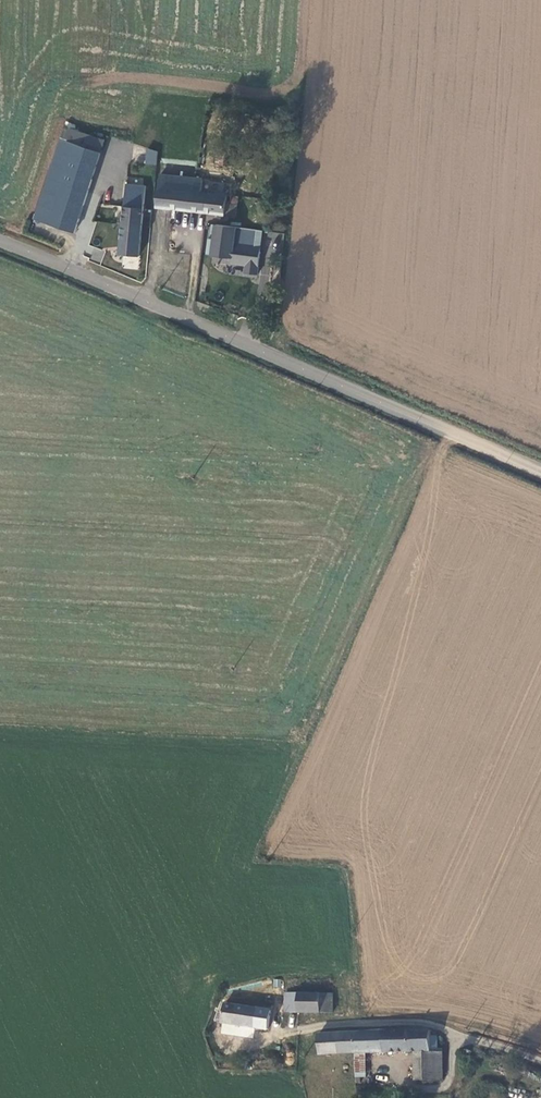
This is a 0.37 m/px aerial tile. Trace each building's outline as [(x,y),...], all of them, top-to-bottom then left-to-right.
[(76,232),(101,150),(104,139),(63,125),(34,219),(76,232)] [(144,163),(156,165),(158,151),(147,149),(144,163)] [(205,174),(162,171),(159,207),(230,211),(231,190),(205,189),(205,174)] [(128,181),(121,251),(143,253),(150,183),(128,181)] [(243,190),(231,190),(230,211),(242,210),(243,190)] [(243,224),(222,220),(217,250),(236,254),(235,259),(250,262),(249,270),(261,272),(265,250),(260,244),(244,241),(244,236),(241,235),(243,224)] [(334,1015),(335,995),(289,994),(289,1014),(334,1015)] [(253,1029),(254,1028),(261,1029),(264,1009),(225,1002),(223,1023),(253,1029)] [(430,1049),(436,1049),(436,1040),(437,1036),(430,1035),(430,1029),(352,1031),(354,1055),(365,1055),(416,1054),(430,1054),(430,1049)] [(319,1056),(354,1055),(352,1031),(319,1033),(319,1056)] [(416,1083),(442,1083),(441,1049),(436,1049),(430,1049),(430,1054),(416,1054),(416,1083)] [(369,1077),(365,1055),(354,1055),(357,1079),(369,1077)]
